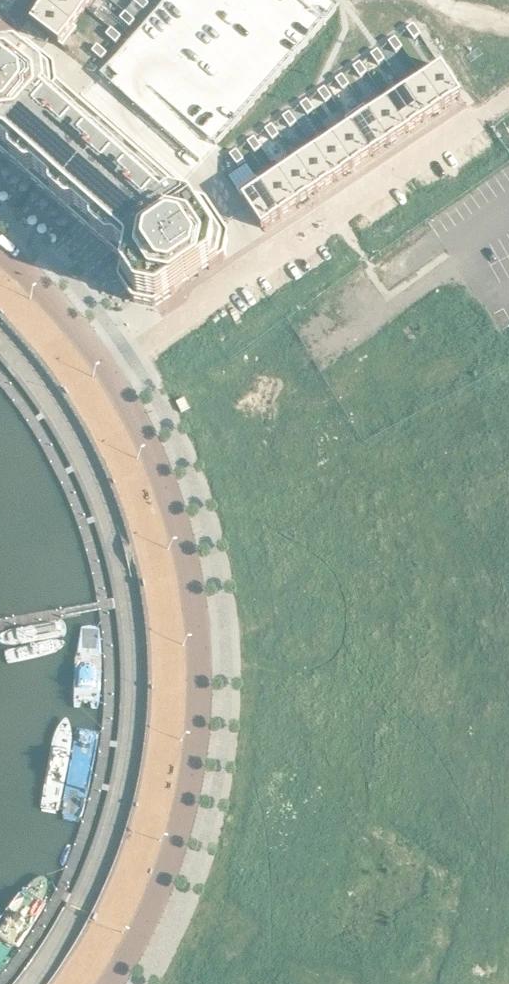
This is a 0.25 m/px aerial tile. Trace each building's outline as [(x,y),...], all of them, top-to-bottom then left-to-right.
[(37,14),(69,38),(83,20),(79,17),(56,0),(47,0),(37,14)] [(79,17),(92,0),(91,0),(56,0),(79,17)] [(107,65),(205,153),(221,135),(329,13),(341,0),(165,0),(107,65)] [(135,17),(140,11),(131,3),(126,9),(135,17)] [(420,16),(413,21),(420,30),(427,26),(420,16)] [(454,53),(473,83),(508,59),(508,16),(454,53)] [(126,27),(117,20),(112,26),(121,33),(126,27)] [(402,43),(408,38),(401,29),(395,33),(402,43)] [(98,42),(107,50),(112,44),(103,36),(98,42)] [(1,142),(2,143),(4,143),(5,144),(125,250),(126,252),(127,253),(127,255),(127,257),(124,269),(124,270),(125,273),(126,274),(136,290),(137,291),(139,293),(141,294),(158,297),(160,297),(162,296),(181,284),(215,261),(229,252),(230,251),(230,250),(231,250),(231,249),(235,232),(234,229),(233,226),(213,196),(212,195),(211,194),(209,194),(208,193),(199,192),(197,191),(196,191),(195,190),(194,189),(192,187),(102,108),(81,89),(80,88),(78,86),(77,85),(76,84),(74,83),(73,82),(72,81),(70,80),(69,79),(68,77),(67,76),(65,75),(64,74),(63,73),(62,70),(61,63),(61,62),(61,61),(60,60),(59,58),(58,58),(57,57),(40,43),(39,42),(38,41),(37,40),(36,39),(34,39),(33,38),(31,38),(13,40),(11,40),(10,41),(0,54),(0,142),(1,142)] [(377,46),(384,56),(391,51),(384,41),(377,46)] [(362,57),(359,58),(366,68),(373,63),(366,54),(362,57)] [(448,58),(429,69),(449,99),(467,87),(448,58)] [(342,71),(349,81),(355,76),(348,66),(342,71)] [(411,78),(410,79),(431,111),(449,99),(429,69),(413,80),(411,78)] [(331,93),(338,88),(331,79),(324,83),(331,93)] [(410,79),(392,91),(413,123),(431,111),(410,79)] [(306,96),(313,106),(320,101),(313,91),(306,96)] [(374,103),(395,135),(413,123),(392,91),(374,103)] [(370,97),(351,110),(353,113),(354,113),(377,147),(395,135),(374,103),(370,97)] [(302,113),(295,104),(289,108),(296,118),(302,113)] [(353,113),(335,125),(338,130),(339,129),(359,159),(377,147),(354,113),(353,113)] [(278,116),(271,121),(278,130),(285,126),(278,116)] [(260,143),(267,138),(260,129),(254,133),(260,143)] [(322,141),(321,141),(341,171),(359,159),(339,129),(338,130),(322,141)] [(319,137),(299,150),(302,154),(303,153),(322,183),(341,171),(321,141),(322,141),(319,137)] [(236,146),(243,155),(249,151),(243,141),(236,146)] [(302,154),(285,165),(304,195),(322,183),(303,153),(302,154)] [(267,177),(286,207),(304,195),(285,165),(267,177)] [(262,169),(243,182),(268,219),(286,207),(267,177),(262,169)]
